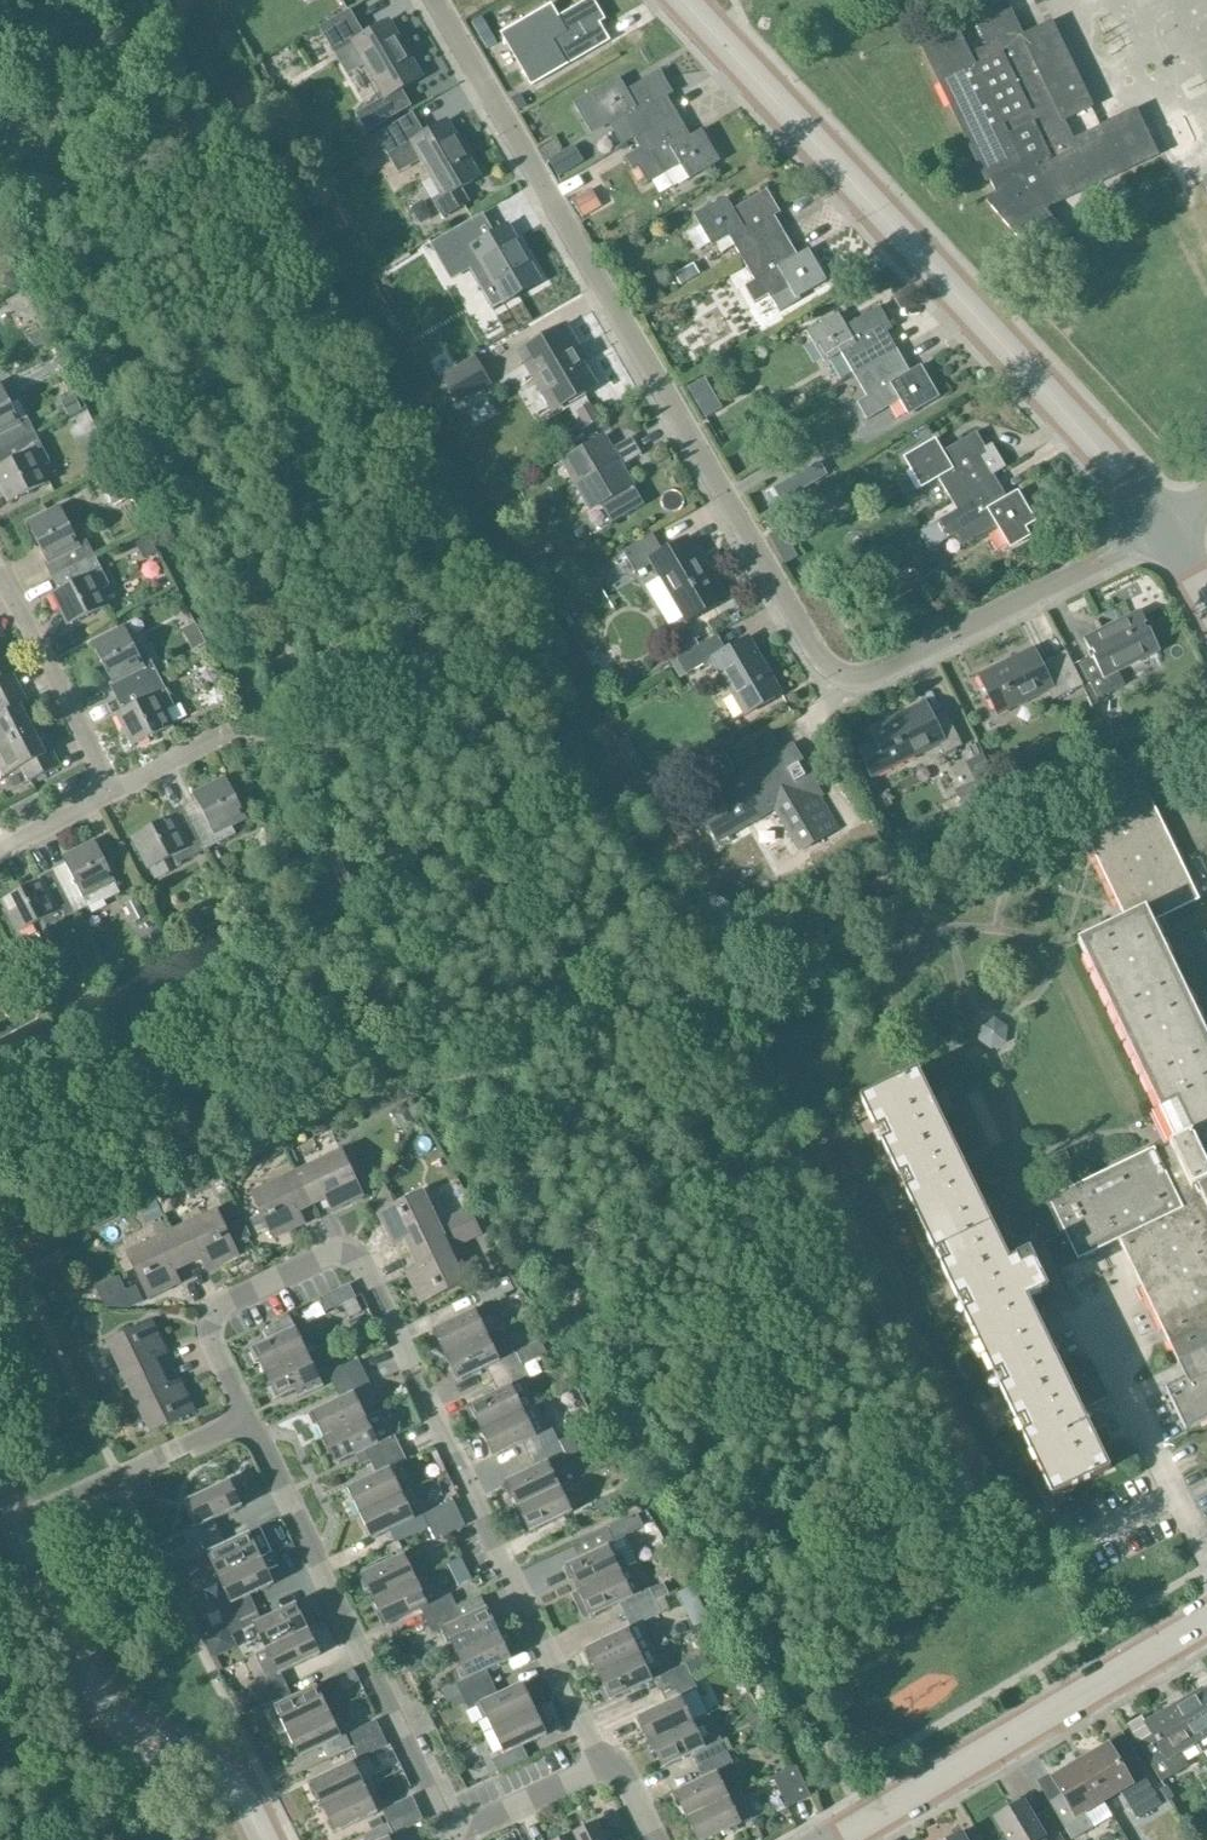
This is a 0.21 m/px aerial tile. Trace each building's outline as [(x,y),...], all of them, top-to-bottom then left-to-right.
[(503,34),(534,87),(568,66),(611,41),(600,23),(605,20),(594,0),(588,0),(558,17),(551,6),(522,23),(503,34)] [(1046,211),(1054,205),(1157,155),(1135,110),(1072,140),(1062,121),(1091,107),(1084,92),(1050,22),(1022,35),(1006,3),(974,19),(987,47),(969,55),(956,27),(921,44),(987,182),(990,181),(996,193),(986,202),(1036,261),(1066,235),(1046,211)] [(422,77),(389,21),(366,35),(351,10),(319,28),(335,55),(354,44),(385,99),(356,116),(367,133),(412,107),(402,89),(422,77)] [(477,21),(467,27),(475,41),(486,34),(477,21)] [(486,34),(475,41),(483,54),(494,48),(486,34)] [(625,91),(617,76),(577,99),(593,128),(610,119),(625,146),(635,140),(678,115),(667,97),(673,93),(660,71),(625,91)] [(520,95),(511,100),(517,112),(526,106),(520,95)] [(410,143),(440,195),(433,199),(444,217),(468,203),(460,189),(480,177),(447,121),(423,134),(411,114),(374,134),(375,136),(377,140),(382,147),(387,157),(410,143)] [(635,140),(641,150),(625,158),(632,170),(638,167),(648,184),(683,165),(689,176),(719,160),(702,130),(690,137),(678,115),(635,140)] [(375,136),(361,144),(367,156),(382,147),(377,140),(375,136)] [(591,190),(573,201),(583,218),(601,207),(591,190)] [(713,244),(728,235),(742,259),(785,234),(774,216),(780,213),(767,190),(733,210),(726,198),(696,216),(713,244)] [(474,219),(428,246),(440,266),(454,258),(459,255),(491,311),(504,303),(541,282),(508,225),(486,238),(477,223),(474,219)] [(797,256),(785,234),(742,259),(756,281),(746,287),(756,304),(770,296),(780,313),(801,300),(799,296),(826,280),(808,250),(797,256)] [(694,264),(675,275),(681,286),(700,275),(694,264)] [(10,274),(4,280),(4,288),(17,288),(17,274),(10,274)] [(893,329),(880,307),(845,327),(837,314),(807,332),(824,361),(839,352),(852,375),(896,349),(887,333),(893,329)] [(580,349),(567,326),(519,354),(534,380),(536,378),(555,410),(596,385),(576,351),(580,349)] [(910,373),(896,349),(852,375),(865,397),(856,402),(867,420),(902,400),(910,412),(938,396),(921,366),(910,373)] [(458,405),(491,386),(475,359),(442,379),(458,405)] [(36,434),(22,405),(13,410),(1,385),(0,386),(0,452),(36,434)] [(589,405),(576,412),(585,428),(598,421),(589,405)] [(937,478),(951,502),(995,477),(1007,470),(993,447),(987,450),(977,432),(942,453),(935,440),(900,460),(917,490),(937,478)] [(8,502),(49,482),(42,468),(52,464),(36,434),(0,452),(0,486),(8,502)] [(606,435),(563,461),(593,512),(602,507),(612,524),(644,505),(622,467),(643,455),(632,437),(614,448),(606,435)] [(1007,498),(995,477),(951,502),(957,512),(936,524),(937,524),(930,527),(927,531),(927,537),(929,541),(934,544),(940,545),(947,541),(958,535),(964,546),(999,526),(1012,547),(1029,536),(1024,528),(1035,521),(1018,492),(1007,498)] [(49,562),(45,565),(52,579),(95,557),(80,528),(72,532),(59,508),(29,523),(49,562)] [(768,536),(787,567),(799,560),(781,528),(768,536)] [(651,535),(621,553),(634,574),(654,563),(686,619),(725,596),(692,539),(663,556),(651,535)] [(59,592),(52,595),(68,625),(109,604),(102,591),(111,587),(95,557),(52,579),(59,592)] [(1113,626),(1084,640),(1093,657),(1078,665),(1096,702),(1123,688),(1116,673),(1120,672),(1121,675),(1142,664),(1140,661),(1158,652),(1139,614),(1121,622),(1120,620),(1112,624),(1113,626)] [(114,683),(110,685),(116,697),(159,675),(145,648),(136,652),(124,628),(94,644),(114,683)] [(782,694),(749,638),(726,651),(717,635),(675,660),(684,677),(712,661),(744,716),(782,694)] [(1042,667),(1033,651),(980,677),(998,715),(1050,689),(1056,700),(1071,693),(1055,660),(1042,667)] [(20,689),(12,673),(1,679),(0,677),(0,699),(20,689)] [(175,707),(159,675),(116,697),(123,712),(117,715),(132,746),(173,725),(166,711),(175,707)] [(40,728),(34,717),(28,721),(21,707),(27,704),(20,689),(0,699),(0,748),(40,728)] [(878,744),(862,751),(875,776),(941,743),(947,753),(963,745),(947,713),(933,720),(925,704),(871,731),(878,744)] [(1119,719),(1104,726),(1111,741),(1126,733),(1119,719)] [(4,777),(22,768),(30,783),(60,767),(52,752),(45,755),(38,742),(45,738),(40,728),(0,748),(0,769),(4,777)] [(748,778),(697,808),(717,841),(718,840),(713,832),(746,812),(751,821),(781,804),(797,832),(790,835),(800,852),(828,836),(802,791),(816,783),(815,782),(809,786),(805,779),(806,778),(798,765),(790,770),(780,754),(745,774),(748,778)] [(638,756),(624,763),(630,775),(644,768),(638,756)] [(983,757),(968,764),(982,794),(997,787),(983,757)] [(649,777),(637,785),(642,794),(655,787),(649,777)] [(184,807),(206,851),(236,835),(232,827),(246,820),(225,779),(195,794),(198,800),(184,807)] [(973,784),(958,791),(965,809),(981,802),(973,784)] [(1157,1156),(1154,1150),(1049,1200),(1050,1201),(1028,1212),(1057,1271),(1120,1240),(1179,1363),(1177,1363),(1186,1380),(1166,1390),(1187,1434),(1206,1425),(1206,1035),(1153,923),(1199,900),(1149,796),(1082,830),(1125,919),(1080,943),(1176,1142),(1169,1145),(1172,1148),(1157,1156)] [(177,866),(206,851),(184,807),(170,814),(172,819),(133,839),(148,869),(172,856),(177,866)] [(824,883),(888,846),(872,818),(808,855),(824,883)] [(75,914),(104,900),(105,902),(120,894),(94,842),(64,858),(67,864),(53,871),(75,914)] [(41,920),(46,929),(75,914),(53,871),(39,878),(41,882),(2,902),(17,932),(41,920)] [(1067,1292),(1057,1271),(1028,1212),(994,1228),(918,1071),(860,1099),(1053,1498),(1111,1470),(1082,1411),(1109,1398),(1091,1361),(1064,1373),(1029,1300),(1049,1291),(1053,1299),(1067,1292)] [(407,1110),(396,1116),(403,1129),(413,1124),(407,1110)] [(297,1172),(313,1206),(325,1199),(331,1212),(363,1197),(341,1151),(297,1172)] [(1065,1151),(1053,1157),(1059,1170),(1071,1164),(1065,1151)] [(252,1193),(274,1239),(306,1224),(300,1212),(313,1206),(297,1172),(252,1193)] [(172,1192),(157,1200),(164,1214),(173,1209),(177,1200),(172,1192)] [(424,1192),(378,1214),(393,1246),(405,1240),(411,1253),(445,1237),(424,1192)] [(137,1206),(146,1226),(163,1217),(155,1198),(137,1206)] [(446,1218),(453,1233),(477,1221),(470,1206),(446,1218)] [(172,1231),(188,1265),(201,1259),(207,1271),(238,1256),(216,1210),(172,1231)] [(484,1234),(477,1221),(453,1233),(460,1247),(484,1234)] [(127,1253),(149,1299),(181,1284),(175,1271),(188,1265),(172,1231),(127,1253)] [(445,1237),(411,1253),(417,1266),(405,1272),(420,1303),(466,1281),(445,1237)] [(42,1260),(46,1267),(65,1258),(61,1250),(42,1260)] [(106,1307),(130,1308),(142,1302),(135,1288),(126,1293),(119,1278),(97,1289),(106,1307)] [(508,1278),(479,1292),(485,1305),(515,1290),(508,1278)] [(324,1311),(353,1297),(348,1286),(319,1300),(324,1311)] [(488,1336),(476,1310),(433,1330),(446,1356),(488,1336)] [(268,1341),(253,1348),(250,1350),(255,1361),(259,1360),(265,1374),(306,1355),(290,1320),(264,1332),(268,1341)] [(107,1344),(129,1388),(162,1372),(156,1359),(169,1354),(154,1322),(107,1344)] [(487,1368),(493,1380),(522,1366),(548,1354),(542,1341),(516,1353),(503,1329),(488,1336),(446,1356),(458,1382),(487,1368)] [(298,1399),(322,1388),(306,1355),(265,1374),(272,1388),(269,1389),(274,1401),(295,1391),(298,1399)] [(328,1374),(335,1387),(365,1372),(359,1359),(328,1374)] [(528,1378),(522,1366),(493,1380),(498,1392),(466,1408),(473,1423),(476,1421),(482,1432),(524,1412),(536,1406),(523,1380),(528,1378)] [(168,1385),(162,1372),(129,1388),(150,1433),(196,1411),(181,1379),(168,1385)] [(340,1399),(312,1413),(309,1414),(314,1425),(317,1423),(324,1439),(367,1418),(354,1392),(371,1384),(365,1372),(335,1387),(340,1399)] [(536,1406),(524,1412),(482,1432),(494,1458),(523,1444),(529,1456),(558,1442),(553,1430),(548,1432),(536,1406)] [(371,1463),(402,1448),(396,1434),(392,1436),(381,1412),(367,1418),(324,1439),(336,1463),(365,1449),(371,1463)] [(558,1442),(564,1455),(566,1459),(580,1452),(572,1435),(568,1437),(558,1442)] [(564,1455),(558,1442),(529,1456),(534,1468),(506,1482),(518,1507),(560,1487),(548,1462),(564,1455)] [(402,1448),(371,1463),(377,1474),(348,1488),(360,1514),(402,1494),(390,1469),(408,1460),(402,1448)] [(136,1488),(133,1489),(139,1502),(156,1494),(149,1481),(136,1488)] [(242,1507),(230,1481),(188,1501),(200,1527),(183,1535),(189,1547),(219,1533),(214,1520),(242,1507)] [(572,1513),(560,1487),(518,1507),(530,1533),(572,1513)] [(415,1520),(402,1494),(360,1514),(372,1540),(402,1526),(407,1538),(430,1526),(430,1527),(459,1513),(453,1501),(424,1515),(415,1520)] [(647,1510),(611,1527),(617,1540),(653,1523),(647,1510)] [(464,1525),(459,1513),(430,1527),(436,1539),(464,1525)] [(271,1554),(261,1558),(249,1533),(225,1545),(219,1533),(189,1547),(195,1560),(207,1554),(219,1579),(272,1554),(271,1554)] [(613,1557),(608,1546),(566,1566),(578,1592),(629,1567),(622,1552),(613,1557)] [(362,1575),(374,1600),(419,1579),(407,1553),(362,1575)] [(220,1610),(225,1623),(255,1609),(249,1597),(274,1585),(268,1572),(278,1567),(272,1554),(219,1579),(232,1605),(220,1610)] [(622,1610),(625,1616),(655,1601),(665,1596),(662,1590),(666,1588),(663,1582),(642,1592),(629,1567),(578,1592),(573,1594),(585,1620),(619,1604),(622,1610)] [(374,1600),(386,1626),(422,1610),(427,1621),(456,1607),(450,1594),(439,1599),(436,1593),(435,1592),(434,1591),(432,1591),(431,1591),(425,1593),(419,1579),(374,1600)] [(688,1586),(676,1592),(682,1605),(695,1598),(700,1596),(694,1583),(688,1586)] [(661,1614),(655,1601),(625,1616),(631,1628),(586,1649),(598,1675),(633,1658),(640,1655),(654,1648),(642,1623),(661,1614)] [(261,1620),(255,1609),(225,1623),(232,1635),(253,1625),(265,1650),(308,1629),(296,1603),(261,1620)] [(462,1620),(456,1607),(427,1621),(433,1634),(446,1628),(458,1653),(499,1633),(487,1608),(462,1620)] [(321,1655),(308,1629),(265,1650),(278,1676),(252,1689),(257,1700),(287,1686),(281,1674),(321,1655)] [(511,1659),(499,1633),(458,1653),(470,1678),(457,1685),(463,1697),(493,1683),(487,1671),(511,1659)] [(654,1648),(640,1655),(598,1675),(610,1701),(656,1679),(661,1691),(691,1677),(685,1664),(666,1673),(654,1648)] [(698,1658),(685,1664),(691,1677),(704,1671),(698,1658)] [(709,1715),(691,1677),(661,1691),(667,1703),(638,1717),(651,1743),(693,1723),(703,1718),(709,1715)] [(499,1695),(493,1683),(463,1697),(469,1709),(481,1704),(493,1729),(535,1709),(523,1684),(499,1695)] [(293,1699),(287,1686),(257,1700),(263,1713),(275,1707),(287,1732),(329,1712),(317,1687),(293,1699)] [(1174,1706),(1196,1743),(1206,1736),(1206,1699),(1202,1690),(1174,1706)] [(1174,1706),(1146,1723),(1154,1735),(1140,1743),(1162,1780),(1189,1765),(1181,1752),(1196,1743),(1174,1706)] [(547,1735),(535,1709),(493,1729),(506,1755),(493,1761),(499,1773),(529,1760),(523,1747),(547,1735)] [(342,1738),(329,1712),(287,1732),(299,1758),(342,1738)] [(703,1718),(693,1723),(651,1743),(663,1768),(691,1755),(697,1767),(727,1753),(721,1740),(715,1743),(703,1718)] [(354,1747),(383,1733),(377,1720),(348,1734),(354,1747)] [(383,1733),(354,1747),(359,1759),(388,1745),(383,1733)] [(1081,1762),(1104,1801),(1120,1792),(1137,1819),(1161,1804),(1136,1762),(1123,1770),(1109,1745),(1081,1762)] [(733,1765),(727,1753),(697,1767),(703,1779),(674,1793),(687,1818),(729,1798),(717,1773),(733,1765)] [(353,1762),(311,1782),(323,1808),(365,1788),(353,1762)] [(1052,1779),(1067,1803),(1054,1810),(1072,1839),(1074,1839),(1094,1828),(1085,1813),(1104,1801),(1081,1762),(1052,1779)] [(789,1809),(810,1798),(797,1770),(775,1781),(789,1809)] [(1167,1786),(1161,1790),(1168,1802),(1175,1798),(1167,1786)] [(365,1788),(323,1808),(336,1834),(378,1814),(365,1788)] [(390,1823),(419,1809),(412,1796),(384,1810),(390,1823)] [(729,1798),(687,1818),(697,1839),(708,1839),(741,1824),(729,1798)] [(996,1818),(1009,1839),(1046,1839),(1024,1802),(1022,1803),(1019,1798),(1009,1804),(1012,1809),(996,1818)] [(419,1809),(390,1823),(396,1835),(424,1821),(419,1809)] [(380,1818),(369,1824),(372,1831),(384,1826),(380,1818)] [(572,1835),(575,1839),(606,1839),(598,1822),(572,1835)]
